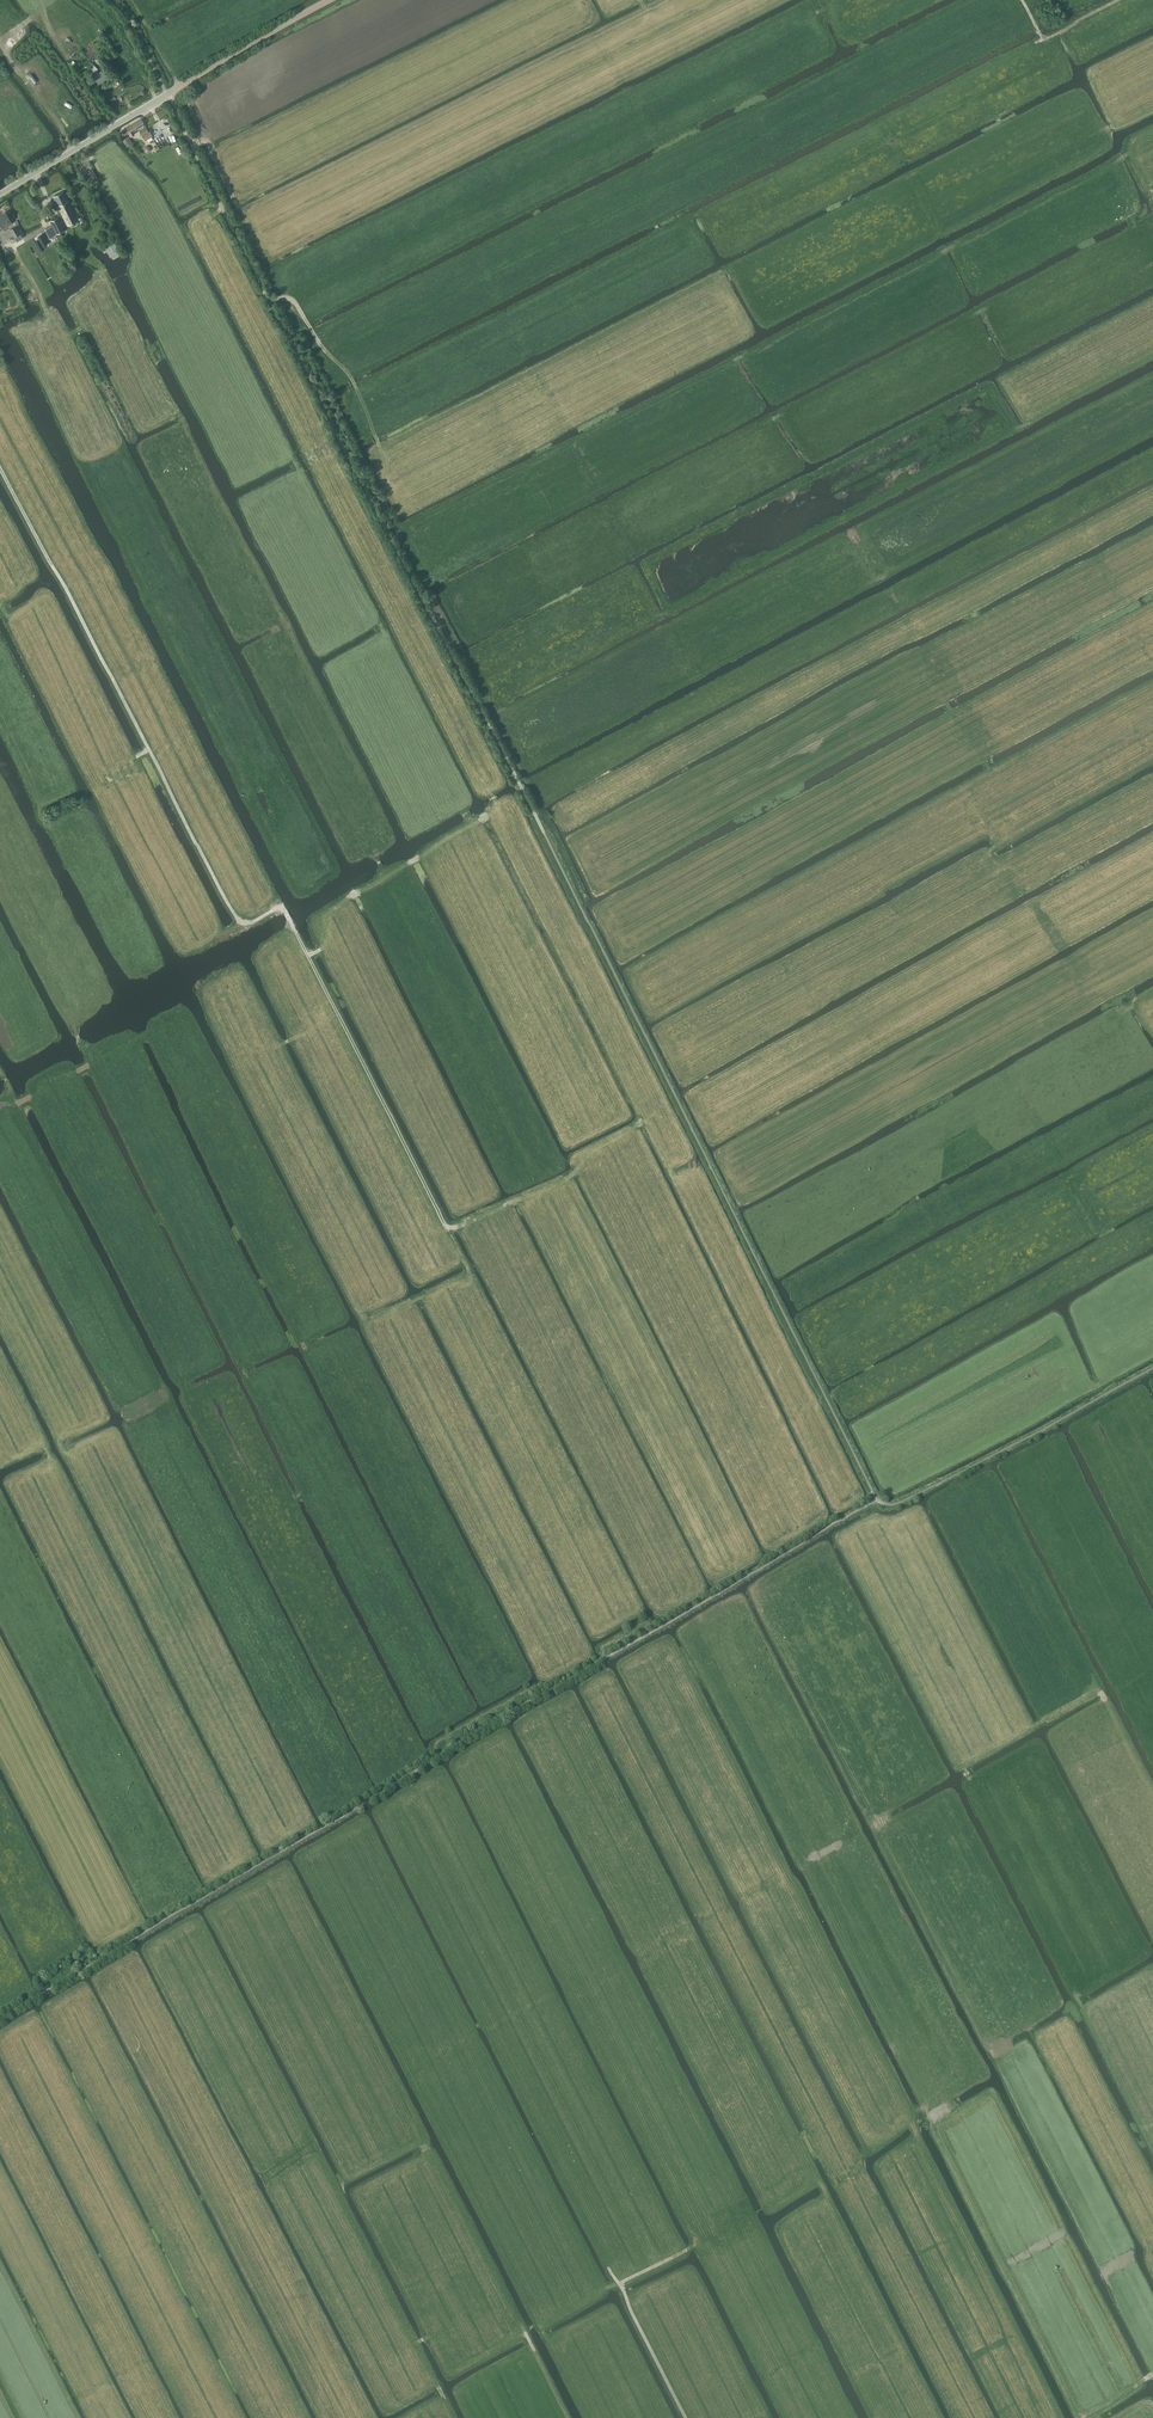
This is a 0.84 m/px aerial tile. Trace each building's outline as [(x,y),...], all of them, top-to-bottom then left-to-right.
[(142,119),(123,130),(126,136),(130,134),(131,135),(135,133),(134,131),(139,129),(144,137),(145,140),(153,136),(151,133),(150,131),(149,131),(146,127),(145,125),(142,119)] [(63,191),(53,196),(62,214),(67,225),(78,220),(72,209),(67,197),(71,195),(69,192),(65,194),(63,191)] [(12,223),(6,213),(1,216),(0,216),(0,223),(3,229),(12,223)] [(56,233),(65,229),(58,216),(50,220),(56,233)] [(52,225),(46,228),(50,238),(56,234),(52,225)] [(22,238),(20,234),(16,226),(10,229),(14,237),(15,237),(17,241),(22,238)] [(48,243),(42,234),(37,237),(39,239),(34,242),(40,251),(44,249),(43,246),(48,243)]
